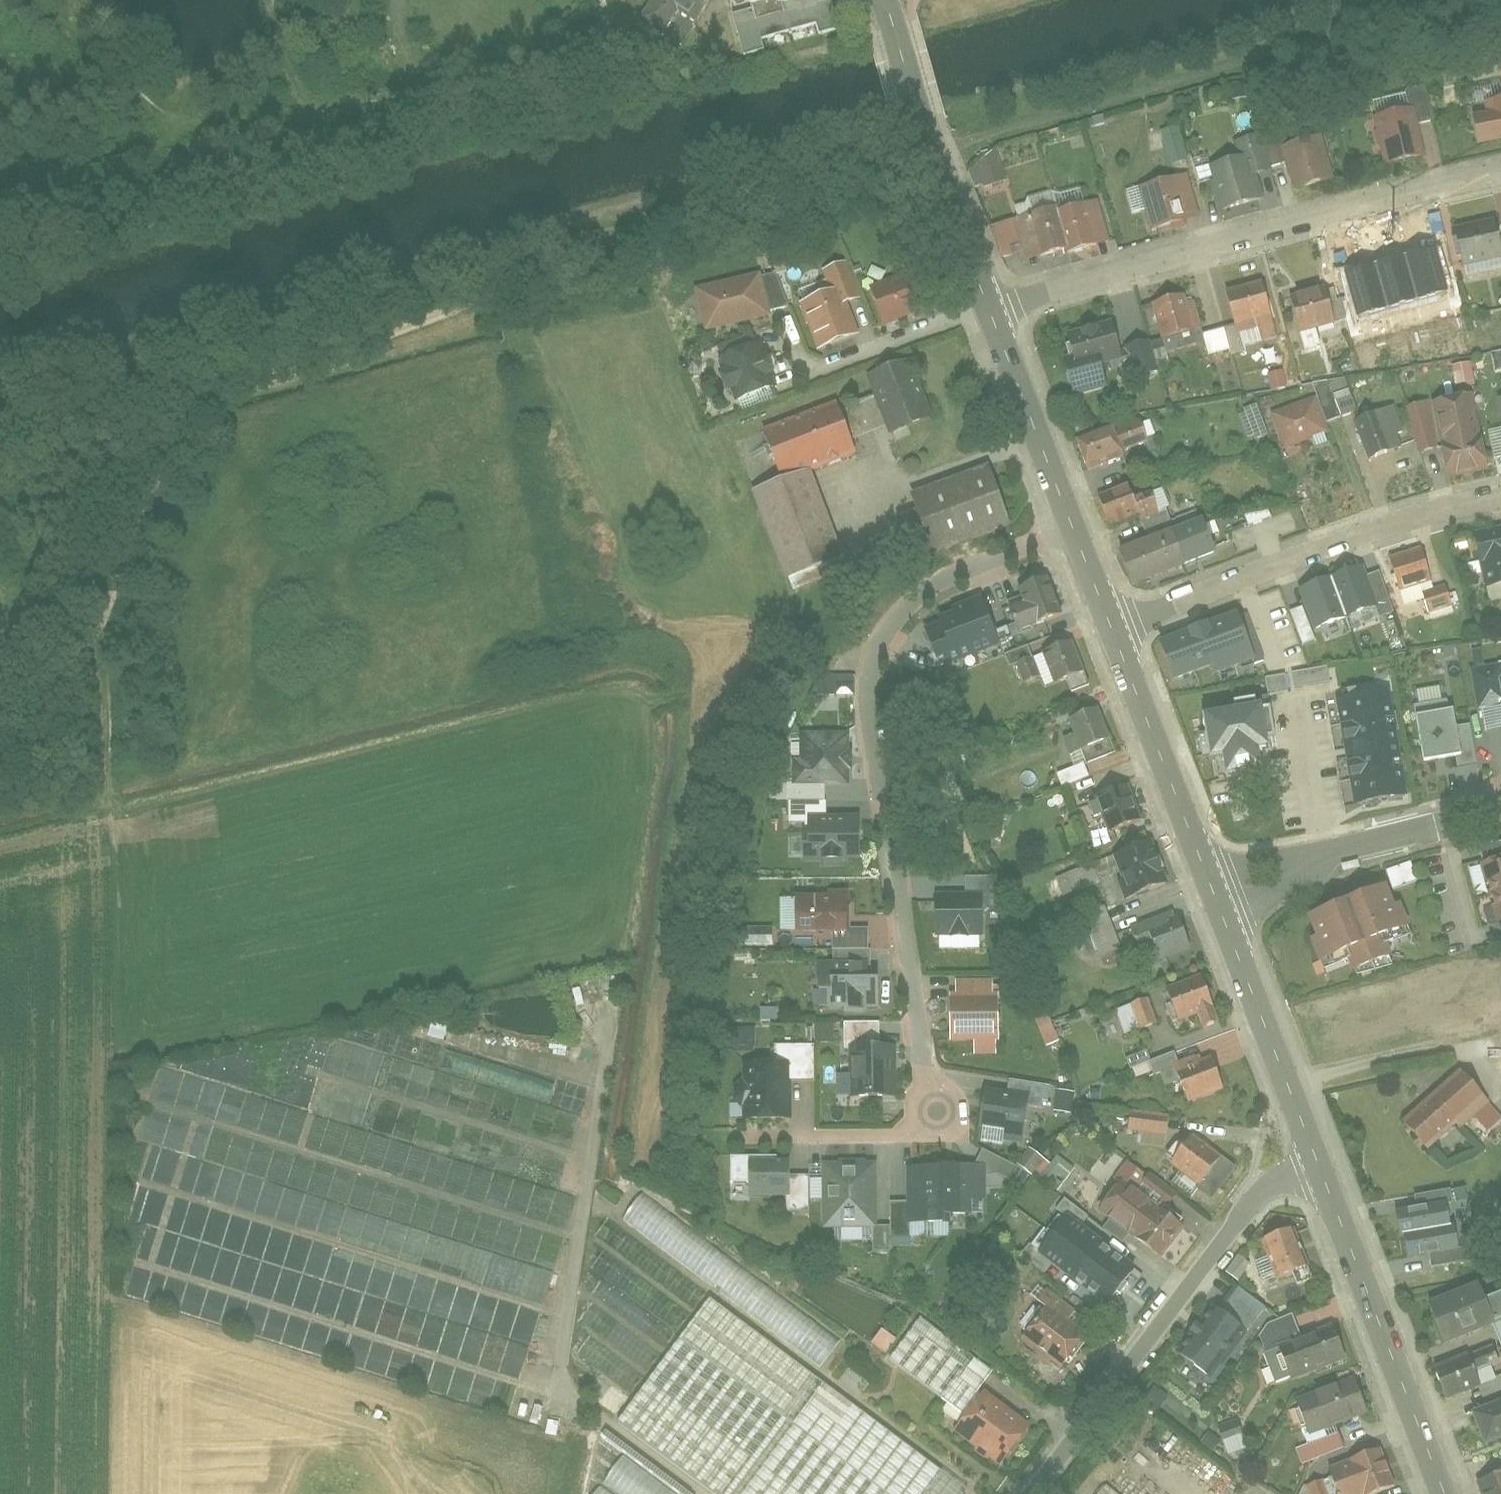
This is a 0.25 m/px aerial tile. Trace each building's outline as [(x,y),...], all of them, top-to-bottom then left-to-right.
[(638,17),(664,34),(678,12),(696,24),(712,0),(649,0),(638,17)] [(745,58),(766,51),(763,43),(814,27),(817,37),(843,29),(834,0),(749,0),(752,9),(732,16),(745,58)] [(1483,103),(1486,114),(1472,117),(1479,147),(1500,142),(1500,99),(1483,103)] [(1413,108),(1373,118),(1384,167),(1425,157),(1413,108)] [(1165,162),(1184,159),(1179,125),(1160,128),(1165,162)] [(1204,168),(1218,214),(1264,201),(1256,174),(1272,169),(1261,132),(1231,141),(1236,159),(1204,168)] [(1293,193),(1335,180),(1321,134),(1279,147),(1293,193)] [(976,187),(1005,177),(997,152),(967,162),(976,187)] [(1199,217),(1187,175),(1138,189),(1150,231),(1199,217)] [(1110,241),(1098,200),(1059,211),(1058,207),(995,225),(1005,260),(1021,255),(1022,261),(1068,248),(1069,253),(1110,241)] [(1455,229),(1464,268),(1500,260),(1500,237),(1497,220),(1455,229)] [(829,292),(798,304),(816,352),(860,336),(848,304),(861,299),(847,262),(821,272),(829,292)] [(1409,267),(1370,277),(1380,314),(1399,309),(1398,304),(1417,299),(1409,267)] [(923,268),(869,289),(884,327),(938,306),(923,268)] [(694,288),(705,333),(771,317),(760,272),(694,288)] [(1262,281),(1225,292),(1237,331),(1274,320),(1262,281)] [(1325,289),(1290,300),(1301,336),(1337,325),(1325,289)] [(1182,296),(1151,305),(1161,341),(1202,329),(1194,302),(1184,305),(1182,296)] [(1123,359),(1111,320),(1067,333),(1074,356),(1063,360),(1074,394),(1107,384),(1102,366),(1123,359)] [(1130,341),(1135,374),(1153,371),(1148,338),(1130,341)] [(1371,366),(1390,357),(1382,340),(1363,348),(1371,366)] [(774,384),(759,344),(719,359),(734,399),(774,384)] [(887,427),(889,434),(933,418),(911,359),(869,374),(877,398),(839,412),(849,441),(887,427)] [(1286,384),(1282,368),(1265,372),(1269,388),(1286,384)] [(1474,394),(1433,403),(1448,479),(1489,471),(1474,394)] [(1315,398),(1271,414),(1283,448),(1328,432),(1315,398)] [(752,492),(785,581),(845,558),(813,471),(854,455),(849,441),(839,412),(835,403),(763,430),(782,481),(752,492)] [(1244,438),(1263,434),(1256,404),(1237,408),(1244,438)] [(1394,407),(1356,422),(1370,459),(1401,447),(1396,435),(1404,432),(1394,407)] [(1115,427),(1077,441),(1088,469),(1123,455),(1121,448),(1145,439),(1139,422),(1116,430),(1115,427)] [(1010,524),(988,466),(911,496),(934,553),(1010,524)] [(1129,486),(1098,497),(1109,526),(1140,515),(1129,486)] [(890,514),(898,545),(914,541),(906,510),(890,514)] [(1473,533),(1484,589),(1500,586),(1500,527),(1473,533)] [(1172,534),(1121,552),(1132,584),(1183,565),(1172,534)] [(1430,581),(1419,550),(1388,560),(1399,592),(1430,581)] [(1374,616),(1389,611),(1374,571),(1361,576),(1357,565),(1293,589),(1309,632),(1371,609),(1374,616)] [(1061,616),(1048,579),(1019,590),(1025,605),(1011,611),(1018,632),(1061,616)] [(1451,607),(1445,588),(1421,595),(1428,614),(1451,607)] [(927,630),(940,666),(999,644),(982,600),(955,610),(957,613),(940,620),(941,624),(927,630)] [(1161,641),(1175,679),(1250,653),(1237,615),(1161,641)] [(1084,673),(1073,642),(1043,653),(1054,684),(1084,673)] [(1471,669),(1478,710),(1500,706),(1500,664),(1471,669)] [(1290,686),(1328,682),(1326,666),(1288,670),(1290,686)] [(1340,693),(1362,809),(1376,806),(1375,799),(1406,793),(1402,773),(1408,771),(1405,754),(1397,756),(1392,730),(1399,729),(1396,714),(1389,715),(1385,694),(1361,699),(1359,689),(1340,693)] [(1448,700),(1414,706),(1424,759),(1457,753),(1448,700)] [(1258,750),(1250,705),(1191,715),(1198,754),(1210,752),(1215,778),(1250,772),(1247,752),(1258,750)] [(1115,755),(1099,710),(1068,721),(1073,736),(1063,739),(1069,757),(1082,753),(1086,765),(1115,755)] [(793,787),(850,786),(849,734),(801,735),(801,761),(792,761),(793,787)] [(1081,763),(1053,771),(1057,785),(1085,777),(1081,763)] [(1142,821),(1130,786),(1095,798),(1108,833),(1142,821)] [(807,862),(859,862),(859,817),(807,817),(807,862)] [(1131,900),(1170,884),(1153,842),(1115,857),(1131,900)] [(1481,865),(1489,895),(1500,892),(1500,859),(1481,865)] [(1390,889),(1415,880),(1408,860),(1383,869),(1390,889)] [(1388,888),(1310,917),(1318,939),(1310,942),(1318,963),(1410,928),(1402,905),(1396,908),(1388,888)] [(831,949),(870,948),(869,930),(851,930),(850,890),(829,890),(829,898),(796,899),(797,934),(831,933),(831,949)] [(1489,895),(1498,926),(1500,925),(1500,892),(1489,895)] [(935,894),(935,936),(983,936),(983,894),(935,894)] [(1094,955),(1116,949),(1104,906),(1082,912),(1094,955)] [(1160,963),(1192,951),(1179,917),(1174,919),(1171,911),(1129,927),(1139,952),(1153,946),(1160,963)] [(765,947),(765,927),(735,926),(735,947),(765,947)] [(846,1014),(879,1013),(877,963),(870,963),(870,948),(831,949),(832,961),(817,961),(818,1001),(826,1001),(826,1009),(846,1008),(846,1014)] [(1219,1023),(1200,977),(1165,991),(1178,1022),(1197,1014),(1203,1029),(1219,1023)] [(956,995),(950,995),(950,1039),(973,1039),(973,1055),(999,1055),(1000,1043),(1000,994),(992,994),(992,981),(956,981),(956,995)] [(1111,1009),(1120,1034),(1153,1023),(1144,997),(1111,1009)] [(1043,1046),(1071,1035),(1066,1023),(1051,1029),(1043,1008),(1030,1013),(1043,1046)] [(830,1041),(830,1024),(809,1024),(809,1041),(830,1041)] [(723,1028),(724,1048),(751,1047),(750,1026),(723,1028)] [(850,1046),(851,1099),(899,1098),(898,1045),(850,1046)] [(744,1122),(791,1121),(790,1081),(814,1080),(812,1046),(773,1047),(773,1061),(744,1062),(745,1082),(736,1083),(737,1108),(744,1108),(744,1122)] [(1183,1101),(1222,1090),(1210,1058),(1200,1062),(1197,1055),(1180,1062),(1176,1053),(1150,1063),(1155,1077),(1172,1071),(1183,1101)] [(1491,1103),(1461,1070),(1403,1122),(1428,1150),(1454,1126),(1459,1132),(1491,1103)] [(1002,1143),(1023,1145),(1029,1094),(984,1089),(980,1131),(1003,1134),(1002,1143)] [(1053,1109),(1068,1112),(1071,1095),(1056,1093),(1053,1109)] [(1124,1112),(1124,1120),(1158,1122),(1158,1115),(1124,1112)] [(1123,1121),(1123,1131),(1158,1133),(1158,1124),(1123,1121)] [(1172,1163),(1213,1196),(1235,1169),(1193,1136),(1172,1163)] [(1055,1155),(1049,1163),(1032,1151),(1021,1167),(1056,1190),(1072,1167),(1055,1155)] [(791,1198),(790,1161),(748,1162),(748,1198),(791,1198)] [(872,1253),(890,1253),(890,1239),(890,1226),(877,1226),(876,1163),(824,1163),(825,1230),(871,1230),(872,1253)] [(987,1164),(907,1164),(907,1203),(890,1203),(890,1226),(890,1239),(909,1239),(909,1224),(948,1224),(948,1217),(975,1217),(975,1202),(986,1202),(987,1164)] [(1099,1211),(1162,1259),(1185,1230),(1122,1182),(1099,1211)] [(846,1343),(646,1196),(628,1221),(828,1367),(846,1343)] [(1448,1203),(1395,1213),(1400,1238),(1406,1236),(1410,1259),(1460,1250),(1457,1228),(1452,1229),(1448,1203)] [(1109,1305),(1136,1270),(1068,1218),(1041,1253),(1109,1305)] [(607,1225),(599,1234),(704,1312),(698,1321),(606,1253),(596,1266),(688,1334),(682,1342),(603,1283),(595,1294),(674,1353),(668,1361),(594,1306),(585,1318),(659,1373),(652,1383),(591,1338),(582,1351),(642,1396),(635,1406),(600,1380),(591,1392),(626,1418),(621,1424),(717,1493),(929,1493),(944,1474),(711,1302),(607,1225)] [(1306,1270),(1292,1231),(1261,1243),(1275,1281),(1306,1270)] [(1428,1306),(1446,1347),(1493,1326),(1500,1344),(1500,1295),(1489,1300),(1481,1282),(1428,1306)] [(1246,1331),(1264,1308),(1233,1285),(1216,1308),(1246,1331)] [(1021,1341),(1062,1370),(1086,1337),(1069,1325),(1077,1314),(1045,1292),(1037,1304),(1044,1309),(1021,1341)] [(1244,1332),(1211,1308),(1176,1354),(1209,1378),(1244,1332)] [(1347,1360),(1334,1326),(1301,1338),(1292,1317),(1265,1327),(1259,1337),(1277,1386),(1347,1360)] [(878,1328),(867,1343),(883,1355),(894,1340),(878,1328)] [(1466,1355),(1433,1368),(1447,1401),(1480,1387),(1466,1355)] [(1367,1415),(1353,1379),(1295,1402),(1309,1437),(1367,1415)] [(1153,1388),(1142,1404),(1154,1412),(1165,1396),(1153,1388)] [(1030,1426),(985,1392),(955,1433),(1001,1466),(1030,1426)] [(1471,1416),(1484,1450),(1500,1444),(1500,1405),(1471,1416)] [(1382,1449),(1328,1470),(1338,1493),(1378,1493),(1397,1487),(1382,1449)] [(626,1459),(608,1484),(622,1493),(675,1493),(626,1459)] [(1480,1482),(1485,1493),(1500,1493),(1500,1474),(1480,1482)]
